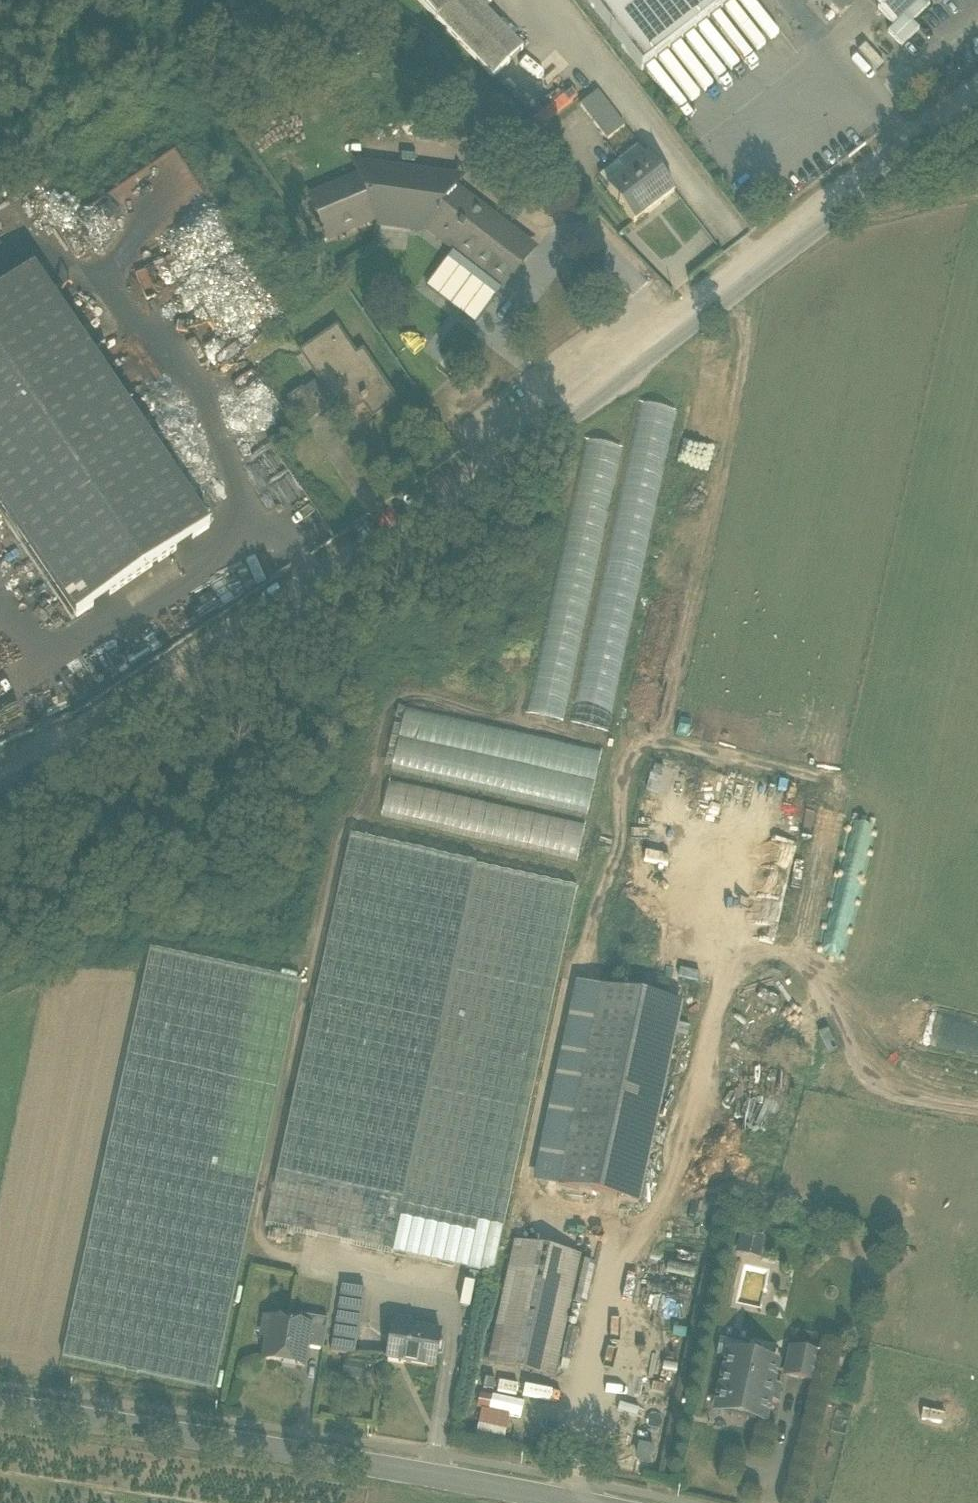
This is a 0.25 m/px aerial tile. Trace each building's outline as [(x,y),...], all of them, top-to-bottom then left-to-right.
[(436,20),(456,0),(417,0),(436,20)] [(474,0),(456,0),(436,20),(492,78),(522,49),(474,0)] [(641,71),(733,0),(587,0),(641,71)] [(837,22),(856,4),(852,0),(816,0),(837,22)] [(893,26),(920,0),(868,0),(893,26)] [(893,26),(887,31),(901,46),(919,29),(912,22),(930,5),(925,0),(920,0),(893,26)] [(579,106),(606,141),(624,127),(597,92),(579,106)] [(618,162),(628,175),(638,167),(640,171),(651,163),(638,146),(618,162)] [(628,175),(618,162),(598,178),(610,194),(621,186),(618,182),(628,175)] [(638,167),(628,175),(652,206),(658,201),(660,203),(674,192),(651,163),(640,171),(638,167)] [(457,249),(506,285),(513,276),(514,277),(527,259),(526,259),(529,255),(530,256),(532,253),(531,252),(532,251),(520,242),(519,242),(515,240),(516,239),(500,226),(499,227),(495,224),(496,223),(484,214),(483,215),(474,207),(453,191),(454,179),(415,174),(415,176),(363,169),(361,179),(310,200),(321,228),(333,223),(338,234),(375,219),(377,224),(423,230),(454,253),(457,249)] [(645,211),(652,206),(628,175),(618,182),(621,186),(610,194),(633,224),(647,213),(645,211)] [(507,285),(506,285),(457,249),(427,288),(475,325),(506,285),(507,286),(507,285)] [(75,620),(204,531),(35,275),(0,298),(0,506),(75,620)] [(366,407),(372,417),(395,402),(373,371),(367,375),(355,358),(336,331),(301,354),(337,407),(357,394),(366,407)] [(367,375),(373,371),(362,354),(355,358),(367,375)] [(289,401),(305,425),(317,416),(301,393),(289,401)] [(357,394),(337,407),(346,419),(366,407),(357,394)] [(638,598),(671,408),(637,402),(599,619),(613,622),(611,635),(624,638),(631,597),(638,598)] [(580,439),(534,715),(565,720),(570,687),(561,685),(564,667),(581,669),(618,445),(580,439)] [(599,688),(597,700),(612,703),(614,690),(599,688)] [(576,725),(606,725),(606,706),(576,706),(576,725)] [(393,774),(591,807),(601,744),(404,711),(393,774)] [(388,781),(381,818),(578,857),(586,820),(388,781)] [(266,1225),(391,1252),(475,866),(348,836),(266,1225)] [(576,888),(475,866),(391,1252),(493,1274),(576,888)] [(301,983),(149,950),(62,1356),(213,1388),(301,983)] [(538,1182),(559,1186),(601,989),(581,985),(538,1182)] [(559,1186),(638,1204),(681,1007),(601,989),(559,1186)] [(736,1252),(762,1256),(766,1236),(740,1231),(736,1252)] [(490,1363),(553,1377),(579,1257),(516,1243),(490,1363)] [(342,1285),(340,1296),(364,1300),(366,1289),(342,1285)] [(331,1351),(355,1355),(364,1300),(340,1296),(331,1351)] [(305,1347),(323,1350),(328,1320),(309,1317),(307,1326),(309,1326),(305,1347)] [(264,1359),(302,1366),(305,1347),(309,1326),(307,1326),(271,1320),(264,1359)] [(412,1324),(393,1321),(387,1360),(435,1368),(441,1333),(411,1328),(412,1324)] [(786,1377),(813,1383),(819,1357),(791,1351),(786,1377)] [(731,1417),(748,1421),(750,1416),(764,1419),(768,1401),(776,1403),(780,1387),(771,1385),(775,1368),(760,1364),(761,1362),(744,1358),(743,1361),(728,1357),(717,1409),(732,1412),(731,1417)] [(505,1439),(510,1413),(521,1416),(524,1400),(483,1392),(475,1434),(505,1439)]
